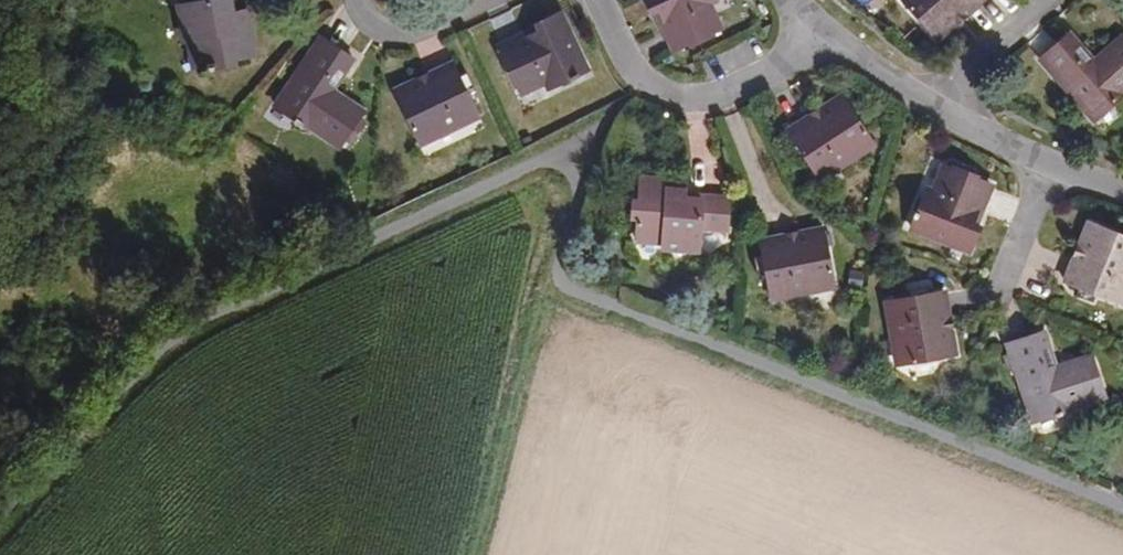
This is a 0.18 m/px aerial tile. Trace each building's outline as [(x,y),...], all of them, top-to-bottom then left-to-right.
[(195,66),(253,55),(245,10),(229,13),(226,0),(199,0),(199,1),(177,5),(184,42),(190,40),(195,66)] [(674,52),(719,30),(708,5),(714,2),(713,0),(642,0),(647,9),(655,5),(665,25),(662,26),(674,52)] [(937,40),(983,0),(901,0),(937,40)] [(523,36),(498,47),(520,93),(545,81),(547,87),(586,69),(558,12),(541,20),(545,29),(524,38),(523,36)] [(1040,60),(1094,121),(1122,95),(1122,38),(1122,37),(1094,61),(1070,34),(1040,60)] [(353,60),(320,38),(275,105),(339,148),(364,111),(333,90),(329,96),(320,90),(337,65),(346,70),(353,60)] [(417,80),(394,92),(420,144),(479,116),(468,93),(475,89),(467,73),(460,76),(453,63),(425,77),(427,83),(421,86),(417,80)] [(346,70),(337,65),(320,90),(329,96),(333,90),(346,70)] [(425,77),(417,80),(421,86),(427,83),(425,77)] [(820,182),(875,146),(842,97),(821,111),(824,117),(818,121),(814,115),(788,133),(796,145),(789,150),(799,165),(806,160),(820,182)] [(824,117),(821,111),(814,115),(818,121),(824,117)] [(978,212),(988,186),(942,168),(931,193),(925,191),(910,230),(969,254),(976,235),(967,232),(975,211),(978,212)] [(677,187),(634,180),(627,236),(653,239),(655,247),(691,252),(693,231),(719,233),(724,199),(699,197),(699,202),(678,200),(677,187)] [(1122,295),(1122,235),(1089,222),(1079,246),(1085,248),(1083,256),(1076,253),(1065,282),(1079,288),(1076,295),(1093,302),(1096,295),(1119,304),(1122,295)] [(770,299),(834,286),(823,229),(797,233),(799,240),(791,241),(790,235),(759,241),(761,256),(754,257),(757,275),(765,274),(770,299)] [(1085,248),(1079,246),(1076,253),(1083,256),(1085,248)] [(885,301),(896,365),(954,355),(950,329),(943,331),(942,323),(949,321),(943,291),(928,293),(927,285),(909,289),(910,297),(885,301)] [(1044,332),(1006,344),(1032,422),(1105,397),(1091,356),(1056,367),(1058,374),(1048,377),(1039,348),(1048,344),(1044,332)] [(1048,344),(1039,348),(1048,377),(1058,374),(1056,367),(1048,344)]
